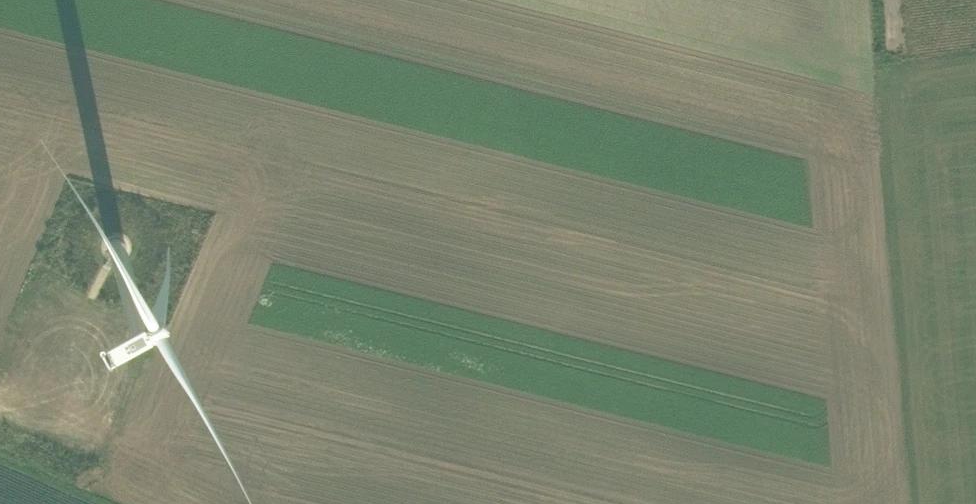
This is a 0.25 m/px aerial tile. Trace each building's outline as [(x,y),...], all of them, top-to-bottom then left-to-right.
[(103,264),(105,264),(106,264),(108,263),(110,262),(111,261),(112,260),(113,259),(114,257),(115,255),(115,254),(115,252),(114,250),(113,249),(112,247),(111,246),(110,245),(108,244),(106,244),(105,244),(103,244),(101,244),(100,245),(98,246),(97,247),(96,249),(95,250),(95,252),(95,254),(95,255),(95,257),(96,259),(97,260),(98,261),(100,262),(101,263),(103,264)]
